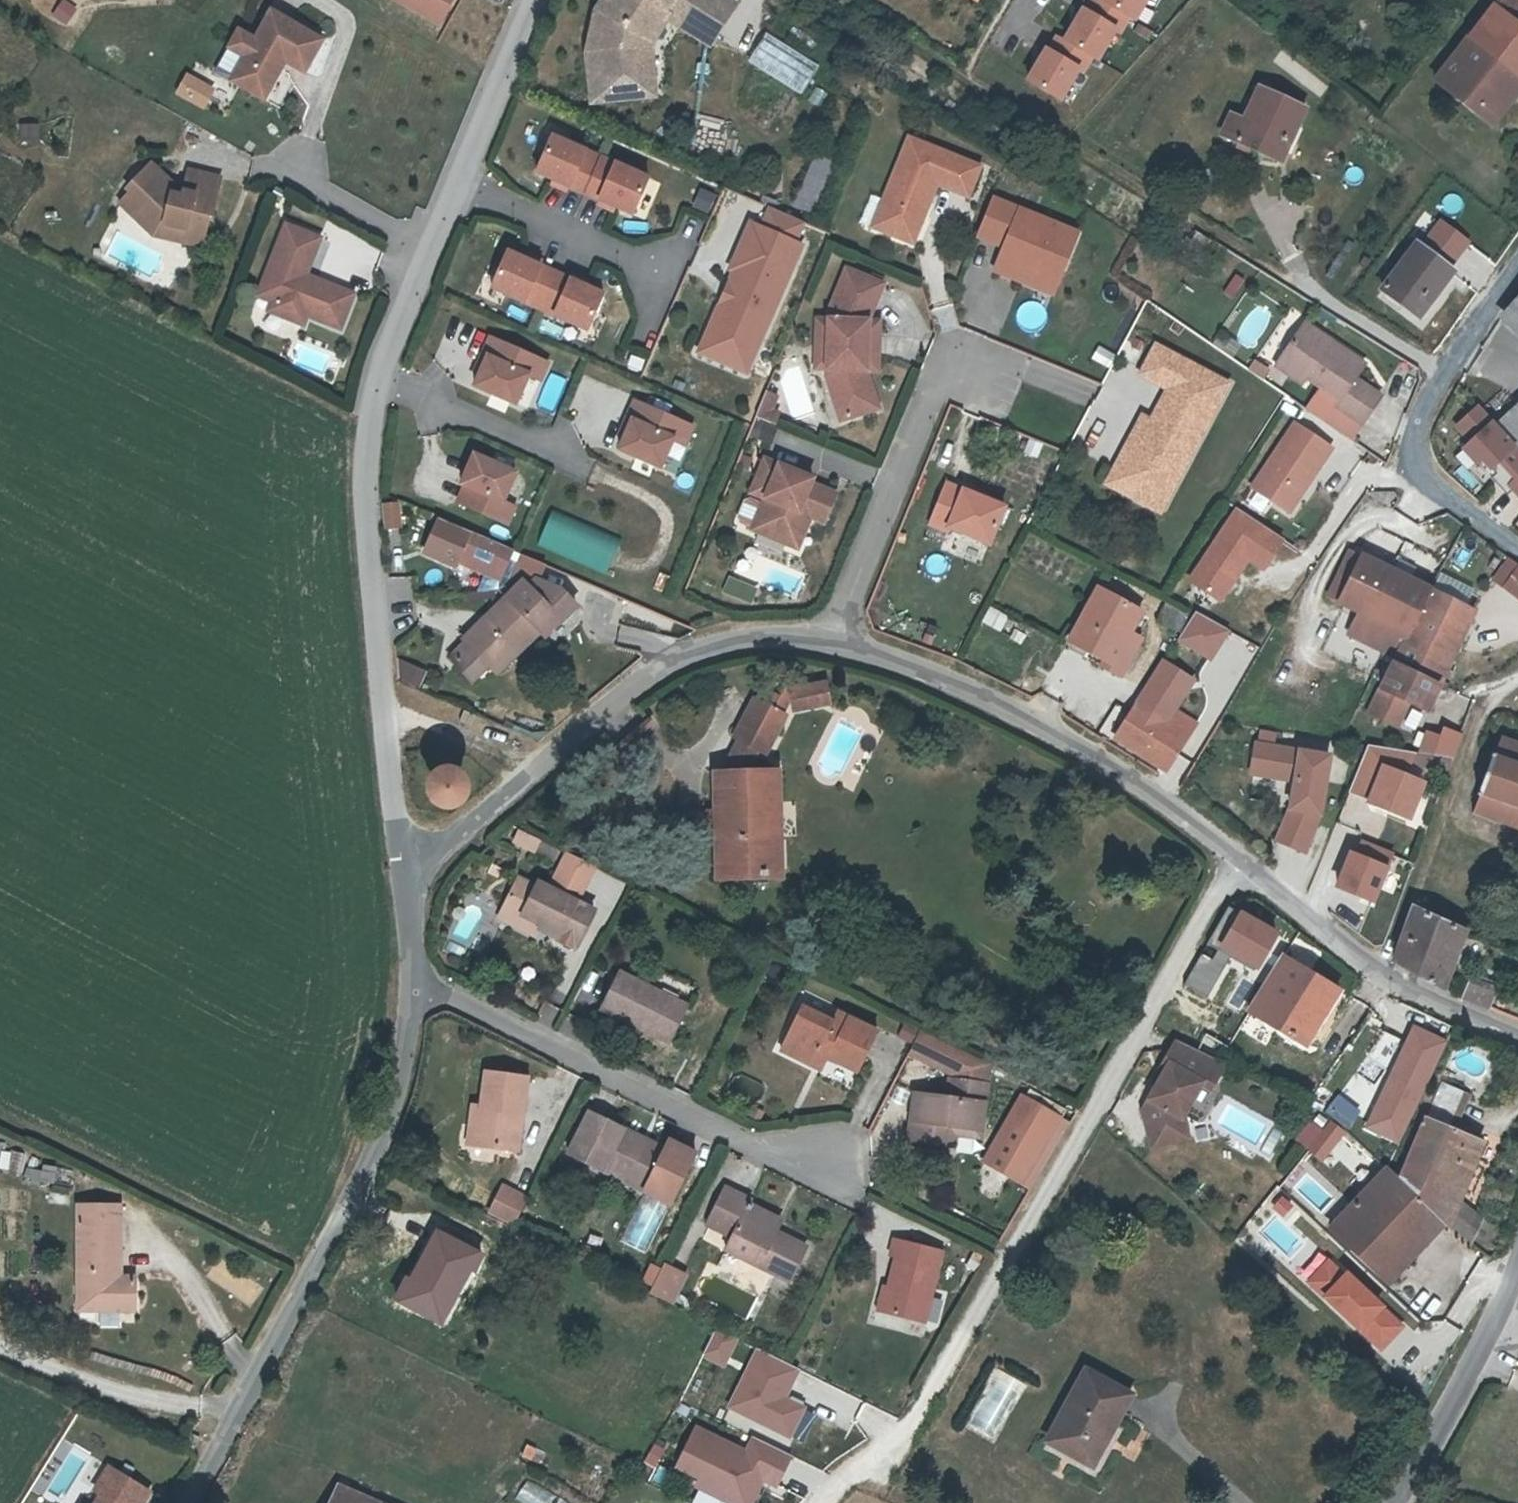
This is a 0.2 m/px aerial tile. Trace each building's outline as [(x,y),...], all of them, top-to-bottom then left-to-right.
[(451,0),(387,0),(438,26),(451,0)] [(652,93),(646,42),(666,9),(661,6),(640,40),(644,71),(599,76),(596,49),(603,14),(611,0),(612,0),(600,0),(595,9),(585,50),(591,100),(646,94),(652,93)] [(599,76),(644,71),(640,40),(661,6),(666,9),(706,34),(724,4),(718,0),(612,0),(611,0),(603,14),(596,49),(599,76)] [(1059,102),(1074,70),(1098,81),(1136,0),(1068,0),(1027,87),(1059,102)] [(1494,4),(1517,23),(1517,0),(1497,0),(1494,4)] [(1434,78),(1491,123),(1510,101),(1499,91),(1515,69),(1517,71),(1517,23),(1494,4),(1434,78)] [(256,42),(239,33),(230,51),(247,60),(233,84),(265,101),(281,72),(276,69),(281,60),(305,74),(323,41),(272,13),(256,42)] [(1515,69),(1499,91),(1510,101),(1517,92),(1517,71),(1515,69)] [(182,72),(171,95),(201,110),(213,87),(182,72)] [(1250,118),(1240,139),(1286,160),(1310,107),(1264,86),(1250,118)] [(1227,134),(1240,139),(1250,118),(1237,112),(1227,134)] [(18,141),(39,140),(38,122),(17,124),(18,141)] [(549,135),(533,171),(551,179),(566,185),(582,192),(597,156),(549,135)] [(903,142),(880,206),(889,210),(879,237),(911,249),(921,223),(918,218),(923,206),(927,207),(934,188),(966,199),(977,169),(903,142)] [(814,212),(831,162),(809,155),(793,205),(814,212)] [(175,189),(152,167),(128,192),(132,195),(121,206),(155,238),(165,228),(206,237),(211,220),(213,220),(222,181),(189,173),(183,199),(173,197),(175,189)] [(551,179),(549,184),(563,190),(566,185),(551,179)] [(1047,272),(1055,268),(1058,259),(1064,261),(1075,231),(990,198),(978,230),(1006,241),(1000,255),(1017,261),(1014,270),(1036,278),(1039,270),(1047,272)] [(751,377),(806,222),(763,206),(757,223),(742,218),(693,357),(751,377)] [(889,210),(880,206),(870,233),(879,237),(889,210)] [(1437,218),(1421,239),(1453,263),(1469,242),(1437,218)] [(288,227),(267,283),(281,289),(275,304),(271,314),(306,327),(309,318),(343,331),(357,297),(319,282),(317,287),(307,282),(322,241),(288,227)] [(165,228),(155,238),(204,251),(206,237),(165,228)] [(978,230),(972,244),(1000,255),(1006,241),(978,230)] [(1451,275),(1415,248),(1382,293),(1418,320),(1451,275)] [(522,258),(505,251),(489,287),(584,329),(601,293),(582,285),(568,278),(537,265),(522,258)] [(522,258),(537,265),(539,260),(525,254),(522,258)] [(1017,261),(1000,255),(995,271),(1053,291),(1064,261),(1058,259),(1055,268),(1047,272),(1039,270),(1036,278),(1014,270),(1017,261)] [(568,278),(582,285),(584,281),(570,274),(568,278)] [(883,290),(845,276),(827,320),(828,329),(828,379),(828,386),(844,430),(882,417),(868,379),(868,329),(883,290)] [(281,289),(267,283),(260,299),(275,304),(281,289)] [(1517,328),(1517,308),(1511,316),(1508,319),(1517,328)] [(1305,325),(1297,338),(1354,374),(1361,363),(1305,325)] [(879,328),(868,329),(868,379),(879,379),(879,328)] [(828,379),(828,329),(816,329),(817,379),(828,379)] [(1215,333),(1211,347),(1234,355),(1238,341),(1215,333)] [(546,362),(488,337),(480,354),(485,356),(478,373),(473,385),(514,402),(526,374),(538,379),(546,362)] [(1354,374),(1297,338),(1282,360),(1309,379),(1341,401),(1337,406),(1365,425),(1383,397),(1360,381),(1367,367),(1361,363),(1354,374)] [(1095,345),(1089,359),(1105,367),(1111,353),(1095,345)] [(1183,363),(1159,350),(1144,379),(1172,393),(1172,392),(1176,394),(1179,389),(1178,372),(1183,363)] [(485,356),(480,354),(473,371),(478,373),(485,356)] [(1305,385),(1309,379),(1282,360),(1277,367),(1305,385)] [(1155,494),(1164,476),(1180,485),(1231,388),(1183,363),(1178,372),(1179,389),(1176,394),(1172,392),(1172,393),(1155,425),(1141,451),(1132,447),(1118,475),(1155,494)] [(692,424),(634,399),(626,417),(631,419),(619,447),(660,465),(672,437),(684,442),(692,424)] [(779,404),(767,400),(761,414),(774,418),(779,404)] [(774,418),(761,414),(757,425),(777,432),(781,421),(774,418)] [(1504,429),(1508,433),(1517,444),(1517,414),(1504,429)] [(624,435),(631,419),(626,417),(619,433),(624,435)] [(1245,489),(1287,516),(1332,447),(1289,420),(1245,489)] [(1141,451),(1155,425),(1146,421),(1132,447),(1141,451)] [(457,502),(507,523),(515,505),(502,501),(515,471),(473,454),(460,484),(464,485),(457,502)] [(767,467),(754,501),(768,506),(781,473),(767,467)] [(781,473),(768,506),(765,513),(756,537),(756,538),(796,554),(808,522),(814,524),(827,530),(839,500),(814,491),(816,486),(781,473)] [(1155,494),(1118,475),(1111,488),(1164,516),(1180,485),(1164,476),(1155,494)] [(1009,507),(950,486),(935,527),(952,534),(954,530),(994,545),(1009,507)] [(398,501),(379,503),(381,530),(400,528),(398,501)] [(1262,573),(1282,537),(1226,507),(1185,584),(1221,603),(1243,563),(1262,573)] [(756,537),(765,513),(753,508),(747,510),(741,526),(744,531),(756,537)] [(547,511),(534,546),(605,572),(618,538),(547,511)] [(499,576),(511,549),(439,518),(424,553),(455,566),(458,558),(499,576)] [(802,556),(814,524),(808,522),(796,554),(802,556)] [(1439,682),(1437,682),(1422,675),(1441,637),(1452,615),(1467,623),(1474,610),(1350,550),(1327,593),(1359,611),(1347,635),(1393,659),(1377,690),(1405,702),(1425,711),(1439,682)] [(511,576),(520,583),(525,588),(536,578),(538,579),(545,563),(521,553),(511,576)] [(1498,586),(1514,565),(1504,556),(1487,577),(1498,586)] [(520,583),(462,641),(467,646),(488,669),(517,640),(524,647),(554,617),(561,625),(578,608),(557,587),(538,579),(536,578),(525,588),(520,583)] [(728,580),(720,594),(736,602),(744,588),(728,580)] [(1144,622),(1099,597),(1071,649),(1076,652),(1105,669),(1102,675),(1121,685),(1142,648),(1133,642),(1144,622)] [(999,633),(1007,616),(988,606),(979,623),(999,633)] [(1191,624),(1170,612),(1159,631),(1181,643),(1191,624)] [(1467,623),(1452,615),(1441,637),(1456,645),(1467,623)] [(1441,637),(1422,675),(1437,682),(1456,645),(1441,637)] [(494,677),(524,647),(517,640),(488,669),(494,677)] [(467,646),(452,662),(473,685),(488,669),(467,646)] [(401,660),(394,677),(418,688),(425,671),(401,660)] [(797,688),(790,685),(777,709),(786,714),(796,695),(799,705),(834,696),(831,678),(797,688)] [(1405,702),(1377,690),(1366,712),(1392,726),(1405,702)] [(1150,692),(1140,709),(1164,724),(1172,710),(1174,705),(1150,692)] [(758,699),(739,734),(767,749),(786,714),(777,709),(758,699)] [(473,715),(459,709),(454,721),(468,726),(473,715)] [(1164,724),(1140,709),(1120,744),(1172,774),(1191,739),(1164,724)] [(1172,710),(1164,724),(1191,739),(1199,725),(1172,710)] [(1345,801),(1409,819),(1421,778),(1420,778),(1427,754),(1451,761),(1460,733),(1439,727),(1436,735),(1421,731),(1414,756),(1362,742),(1345,801)] [(1501,736),(1472,811),(1517,827),(1517,742),(1501,736)] [(760,751),(740,741),(722,775),(746,775),(760,751)] [(1312,853),(1326,751),(1250,741),(1243,792),(1258,794),(1260,781),(1281,784),(1272,847),(1312,853)] [(442,815),(452,809),(457,799),(456,787),(450,777),(439,772),(427,773),(418,780),(413,790),(414,802),(420,811),(431,816),(442,815)] [(722,775),(718,775),(717,807),(716,808),(715,809),(714,827),(714,844),(721,844),(721,881),(778,880),(778,840),(766,841),(765,804),(777,803),(777,775),(746,775),(722,775)] [(778,840),(777,803),(765,804),(766,841),(778,840)] [(716,808),(702,808),(702,826),(714,827),(715,809),(716,808)] [(543,841),(518,828),(511,841),(536,854),(543,841)] [(1351,836),(1328,890),(1369,907),(1392,853),(1351,836)] [(519,878),(502,913),(523,922),(525,918),(542,926),(562,936),(559,940),(581,951),(600,911),(592,908),(586,895),(598,870),(573,856),(558,883),(578,893),(574,900),(544,884),(541,889),(519,878)] [(499,874),(490,870),(487,875),(496,880),(499,874)] [(1465,928),(1414,904),(1394,960),(1444,987),(1465,928)] [(523,922),(502,913),(497,922),(535,942),(542,926),(525,918),(523,922)] [(1232,998),(1305,1043),(1339,987),(1265,942),(1232,998)] [(599,1011),(639,1031),(642,1025),(671,1039),(686,1008),(617,973),(599,1011)] [(1494,991),(1467,979),(1460,994),(1489,1005),(1494,991)] [(1351,995),(1339,987),(1305,1043),(1317,1050),(1351,995)] [(780,1048),(814,1064),(818,1055),(828,1060),(856,1073),(877,1032),(838,1012),(833,1021),(801,1006),(780,1048)] [(668,1045),(671,1039),(642,1025),(639,1031),(668,1045)] [(922,1027),(911,1048),(953,1068),(950,1096),(918,1093),(912,1141),(949,1146),(951,1124),(982,1127),(990,1060),(922,1027)] [(1160,1079),(1141,1111),(1150,1143),(1185,1133),(1180,1117),(1199,1084),(1209,1089),(1220,1070),(1201,1061),(1205,1053),(1176,1039),(1163,1061),(1168,1064),(1160,1079)] [(1201,1061),(1220,1070),(1224,1062),(1205,1053),(1201,1061)] [(823,1069),(828,1060),(818,1055),(814,1064),(823,1069)] [(1163,1061),(1155,1076),(1160,1079),(1168,1064),(1163,1061)] [(476,1106),(473,1124),(482,1125),(479,1145),(522,1152),(526,1125),(519,1124),(521,1114),(527,1114),(533,1077),(489,1072),(484,1106),(476,1106)] [(1451,1219),(1461,1194),(1485,1134),(1456,1122),(1471,1090),(1441,1077),(1400,1174),(1435,1206),(1448,1217),(1451,1219)] [(736,1097),(760,1097),(760,1080),(737,1080),(736,1097)] [(1026,1090),(989,1155),(1035,1181),(1071,1116),(1026,1090)] [(1326,1106),(1347,1123),(1357,1110),(1355,1108),(1337,1093),(1326,1106)] [(571,1156),(605,1174),(609,1165),(649,1184),(644,1194),(671,1208),(698,1155),(671,1141),(666,1150),(593,1113),(571,1156)] [(1320,1114),(1297,1144),(1321,1162),(1344,1132),(1320,1114)] [(470,1144),(479,1145),(482,1125),(473,1124),(470,1144)] [(949,1146),(958,1147),(960,1133),(980,1136),(982,1127),(951,1124),(949,1146)] [(1185,1133),(1150,1143),(1151,1147),(1186,1138),(1185,1133)] [(1398,1243),(1435,1206),(1400,1174),(1388,1163),(1330,1224),(1389,1277),(1411,1255),(1398,1243)] [(54,1165),(24,1166),(24,1182),(54,1180),(54,1165)] [(644,1194),(649,1184),(609,1165),(605,1174),(644,1194)] [(505,1185),(492,1214),(516,1227),(529,1199),(505,1185)] [(734,1239),(728,1251),(791,1283),(808,1248),(780,1235),(774,1232),(776,1227),(749,1214),(753,1206),(755,1201),(730,1189),(711,1227),(734,1239)] [(1485,1214),(1461,1194),(1451,1219),(1474,1240),(1485,1214)] [(787,1223),(753,1206),(749,1214),(776,1227),(774,1232),(780,1235),(787,1223)] [(1448,1217),(1435,1206),(1398,1243),(1411,1255),(1448,1217)] [(81,1209),(77,1302),(96,1302),(94,1315),(131,1317),(133,1282),(111,1281),(111,1274),(119,1273),(121,1212),(81,1209)] [(641,1242),(645,1223),(630,1220),(626,1239),(641,1242)] [(395,1299),(439,1320),(466,1264),(474,1268),(482,1251),(434,1227),(417,1262),(423,1266),(417,1280),(405,1276),(395,1299)] [(885,1309),(928,1320),(946,1251),(896,1238),(893,1250),(900,1252),(885,1309)] [(1378,1354),(1404,1325),(1326,1255),(1300,1284),(1378,1354)] [(669,1264),(654,1294),(679,1306),(693,1275),(669,1264)] [(76,1314),(94,1315),(96,1302),(77,1302),(76,1314)] [(736,1338),(715,1327),(701,1355),(722,1365),(736,1338)] [(798,1369),(754,1347),(726,1406),(791,1437),(806,1406),(785,1396),(798,1369)] [(962,1427),(994,1443),(1025,1383),(993,1367),(962,1427)] [(1132,1392),(1089,1369),(1045,1446),(1097,1475),(1126,1425),(1116,1420),(1132,1392)] [(693,1423),(673,1466),(698,1478),(694,1487),(729,1502),(754,1502),(763,1483),(775,1488),(791,1454),(750,1435),(744,1447),(693,1423)] [(184,1442),(192,1446),(197,1437),(188,1433),(184,1442)] [(655,1467),(666,1450),(653,1442),(642,1458),(655,1467)] [(155,1497),(114,1472),(100,1496),(107,1500),(105,1502),(151,1502),(155,1497)] [(525,1484),(517,1502),(570,1502),(525,1484)] [(340,1485),(331,1502),(381,1502),(340,1485)]
